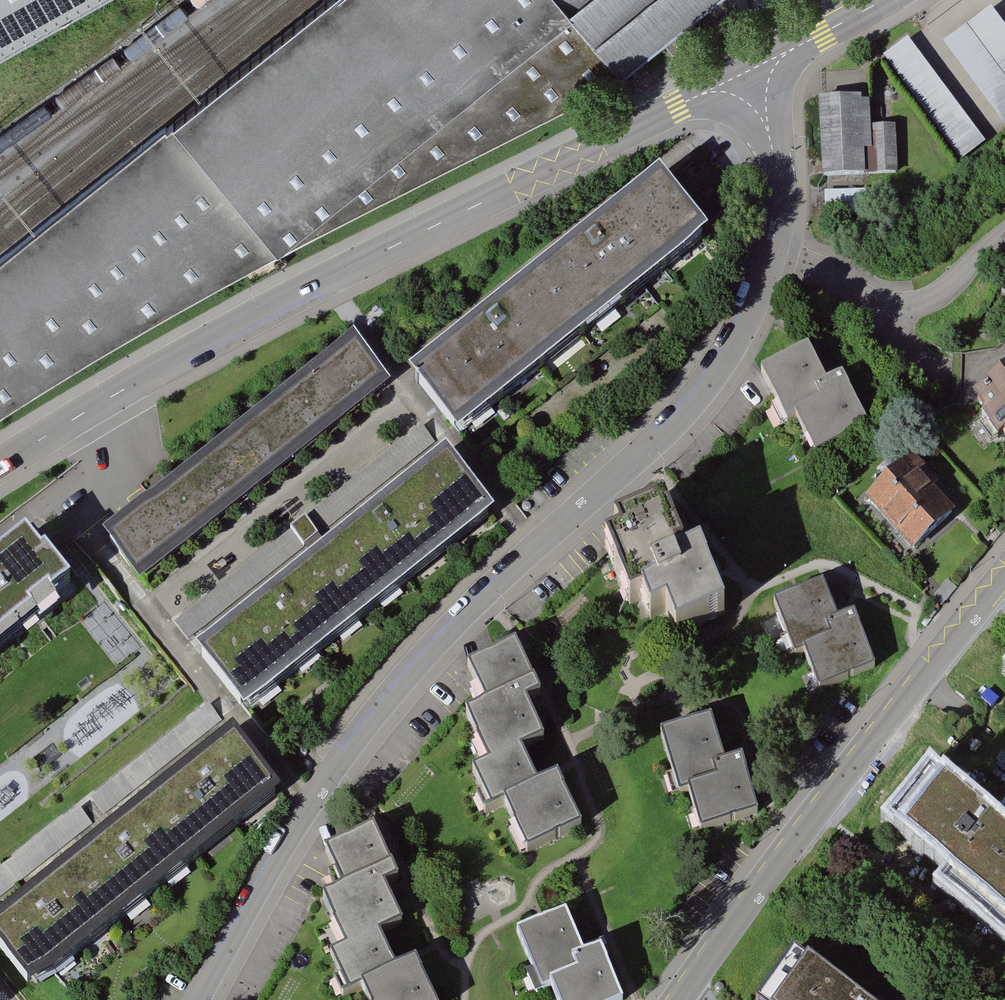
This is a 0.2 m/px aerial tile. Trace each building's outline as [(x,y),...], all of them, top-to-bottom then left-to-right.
[(191,300),(625,79),(727,0),(321,0),(0,254),(0,412),(191,300)] [(118,0),(0,0),(0,64),(118,0)] [(947,48),(1004,128),(1004,24),(997,12),(947,48)] [(914,42),(887,61),(962,167),(989,147),(914,42)] [(876,100),(822,102),(826,183),(903,179),(900,129),(878,130),(876,100)] [(659,177),(407,374),(455,434),(707,238),(659,177)] [(869,191),(826,192),(827,217),(869,217),(869,191)] [(354,337),(104,535),(140,581),(390,383),(354,337)] [(807,352),(763,374),(787,422),(796,418),(813,453),(865,428),(841,379),(824,387),(807,352)] [(970,399),(995,436),(1004,429),(1004,376),(970,399)] [(446,453),(196,653),(244,713),(495,513),(446,453)] [(908,461),(865,501),(913,551),(955,511),(908,461)] [(620,539),(603,546),(626,604),(644,597),(650,614),(668,607),(678,632),(724,614),(704,565),(702,559),(682,566),(661,514),(617,531),(620,539)] [(79,590),(25,525),(0,546),(0,653),(79,590)] [(823,585),(774,605),(795,656),(806,652),(820,687),(874,666),(854,616),(846,619),(838,623),(823,585)] [(515,647),(468,669),(486,708),(468,716),(491,767),(476,774),(493,811),(507,804),(528,851),(581,827),(558,777),(551,780),(535,787),(519,751),(542,740),(524,702),(533,698),(538,696),(515,647)] [(710,720),(660,735),(678,794),(689,791),(701,831),(757,814),(740,759),(733,762),(723,764),(710,720)] [(0,915),(0,951),(30,989),(281,792),(233,732),(0,915)] [(930,772),(890,820),(950,869),(955,873),(944,886),(1004,935),(1004,934),(1004,819),(998,828),(930,772)] [(328,853),(345,890),(325,900),(348,949),(331,956),(349,995),(363,988),(369,999),(432,999),(414,962),(408,965),(395,971),(378,934),(400,924),(384,889),(394,885),(399,882),(375,831),(328,853)] [(517,932),(541,992),(553,987),(558,999),(623,999),(602,949),(595,952),(582,957),(565,913),(517,932)] [(765,999),(856,999),(799,956),(765,999)]
